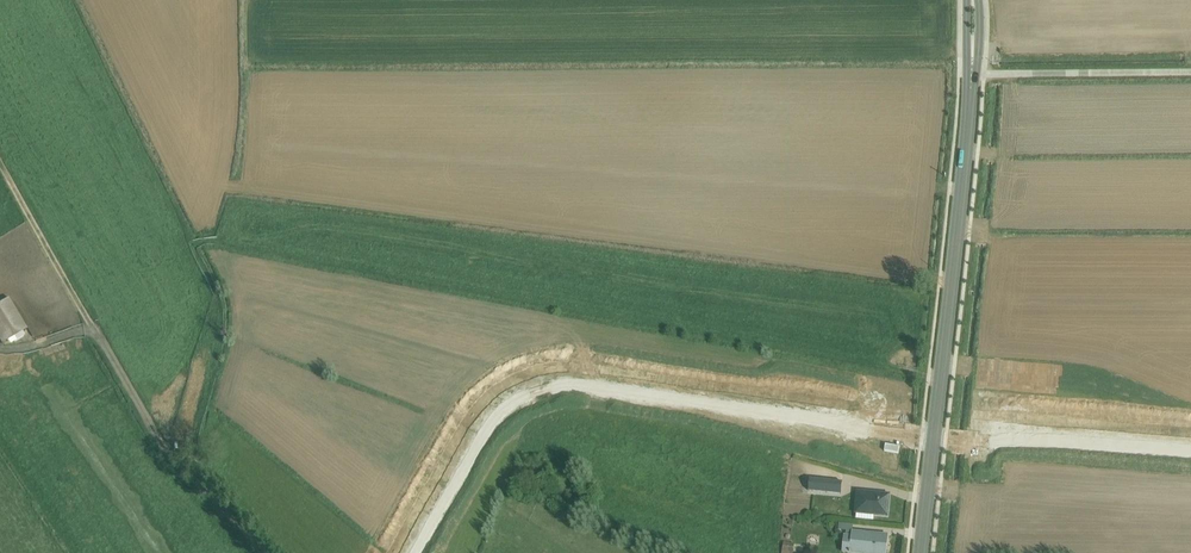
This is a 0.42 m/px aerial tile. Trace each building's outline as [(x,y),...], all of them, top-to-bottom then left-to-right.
[(0,303),(0,341),(2,344),(7,340),(9,345),(25,335),(22,331),(27,328),(9,298),(0,303)] [(810,478),(809,491),(841,494),(843,482),(810,478)] [(856,492),(855,513),(857,513),(875,515),(888,516),(890,495),(856,492)] [(838,530),(846,531),(845,534),(844,534),(842,552),(887,552),(888,536),(852,532),(853,524),(839,523),(838,530)] [(782,552),(793,552),(795,544),(784,542),(782,552)]
